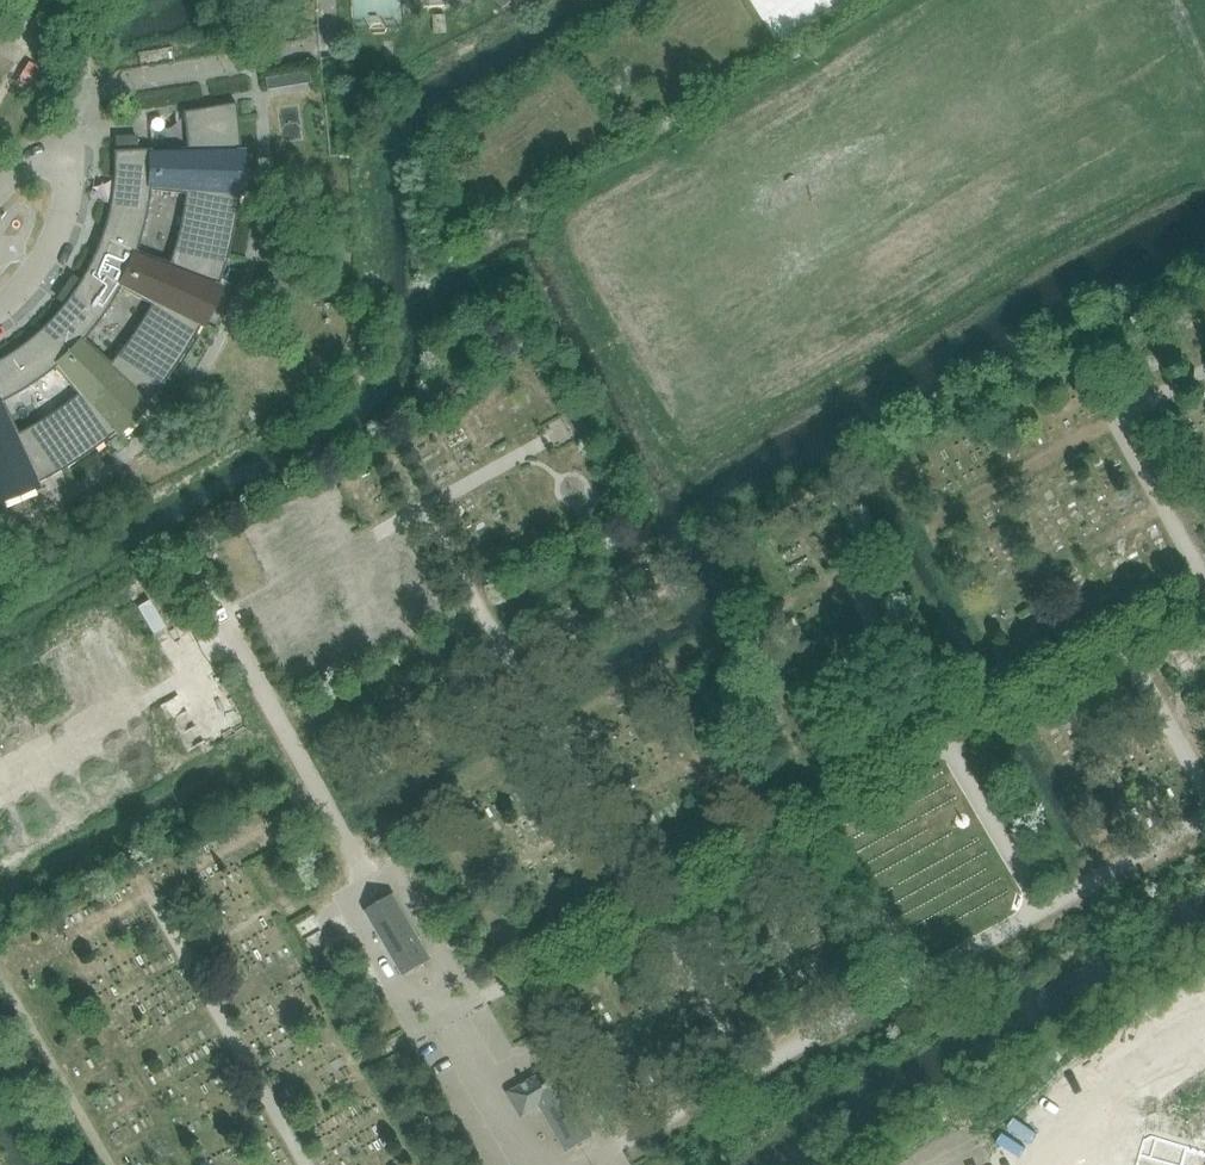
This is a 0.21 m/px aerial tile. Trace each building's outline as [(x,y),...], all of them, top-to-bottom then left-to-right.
[(28,60),(15,82),(35,94),(48,72),(28,60)] [(219,276),(226,252),(231,229),(235,206),(236,194),(244,195),(245,149),(237,149),(237,138),(235,116),(233,103),(181,111),(182,117),(185,135),(186,151),(148,152),(148,149),(138,149),(138,135),(115,136),(115,150),(111,150),(111,155),(112,168),(112,181),(111,195),(109,209),(107,223),(103,237),(98,250),(93,264),(86,277),(83,283),(73,275),(56,299),(67,307),(60,314),(50,325),(39,336),(28,345),(16,354),(3,361),(0,363),(0,505),(40,487),(37,482),(48,477),(68,465),(88,452),(108,437),(114,431),(119,437),(151,405),(146,400),(160,384),(175,364),(188,343),(198,325),(205,328),(222,286),(216,284),(219,276)] [(393,895),(366,911),(403,974),(431,959),(393,895)] [(540,1107),(565,1151),(593,1135),(554,1067),(509,1093),(522,1117),(540,1107)] [(1137,1164),(1204,1164),(1204,1151),(1156,1137),(1151,1156),(1140,1153),(1137,1164)]
